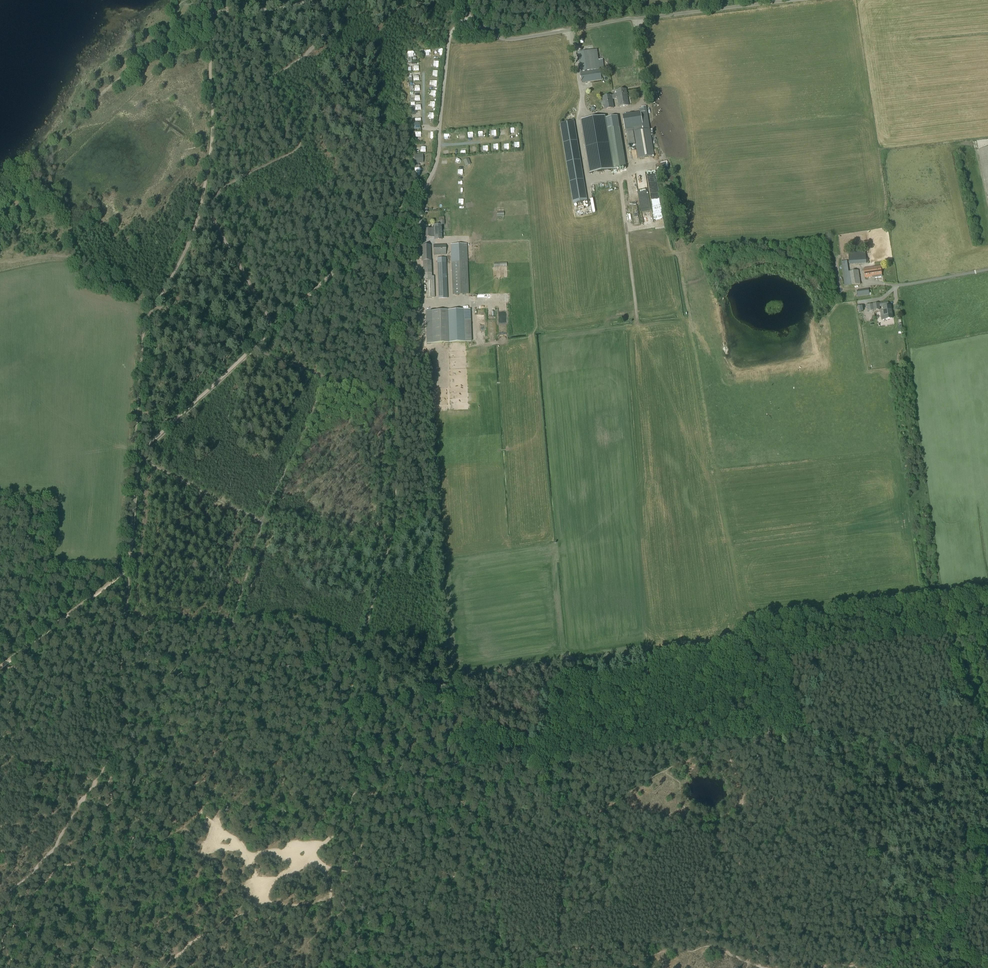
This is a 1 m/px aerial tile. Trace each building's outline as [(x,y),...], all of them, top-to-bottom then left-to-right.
[(602,80),(600,69),(597,50),(590,51),(577,53),(581,72),(580,72),(582,83),(602,80)] [(626,89),(616,91),(616,95),(611,96),(612,99),(617,99),(618,107),(629,105),(626,89)] [(611,95),(603,97),(605,109),(613,108),(611,96),(611,95)] [(642,112),(622,116),(625,129),(626,129),(628,145),(635,144),(633,132),(634,132),(638,159),(654,156),(646,107),(641,108),(642,112)] [(581,120),(590,173),(610,170),(607,155),(611,155),(607,130),(619,128),(617,116),(605,118),(605,116),(581,120)] [(573,204),(587,202),(574,121),(560,123),(573,204)] [(625,167),(619,128),(607,130),(611,155),(607,155),(610,170),(614,169),(625,167)] [(978,150),(987,192),(987,148),(978,150)] [(422,154),(414,154),(414,163),(423,163),(422,154)] [(460,261),(459,244),(451,244),(453,295),(469,294),(467,261),(460,261)] [(431,277),(430,245),(419,245),(419,252),(421,252),(422,261),(423,261),(423,281),(426,281),(426,298),(435,298),(434,276),(431,277)] [(434,254),(446,253),(445,245),(433,245),(434,254)] [(849,265),(866,264),(865,250),(848,252),(849,265)] [(438,290),(447,290),(446,260),(437,260),(438,290)] [(848,272),(847,261),(841,262),(845,286),(860,284),(858,270),(848,272)] [(882,277),(880,266),(864,269),(865,278),(872,276),(873,278),(882,277)] [(879,303),(866,305),(867,311),(880,309),(880,306),(888,305),(888,302),(879,303)] [(883,310),(880,311),(881,320),(893,319),(891,306),(882,307),(883,310)] [(448,310),(426,311),(427,343),(449,342),(465,341),(471,341),(470,309),(464,309),(448,310)]
